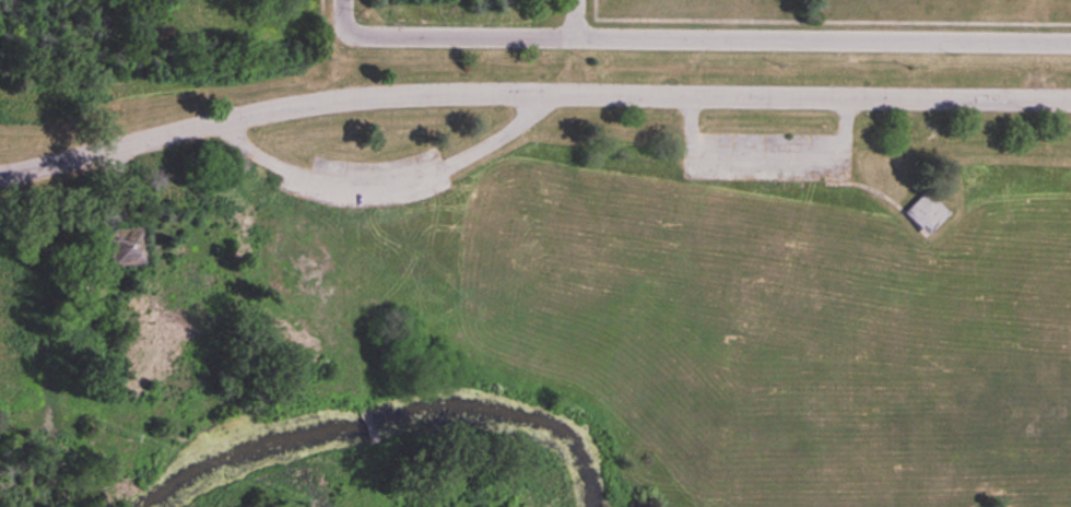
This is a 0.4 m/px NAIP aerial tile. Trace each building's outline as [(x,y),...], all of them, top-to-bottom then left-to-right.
[(910,212),(931,190),(953,212),(933,233),(910,212)]
